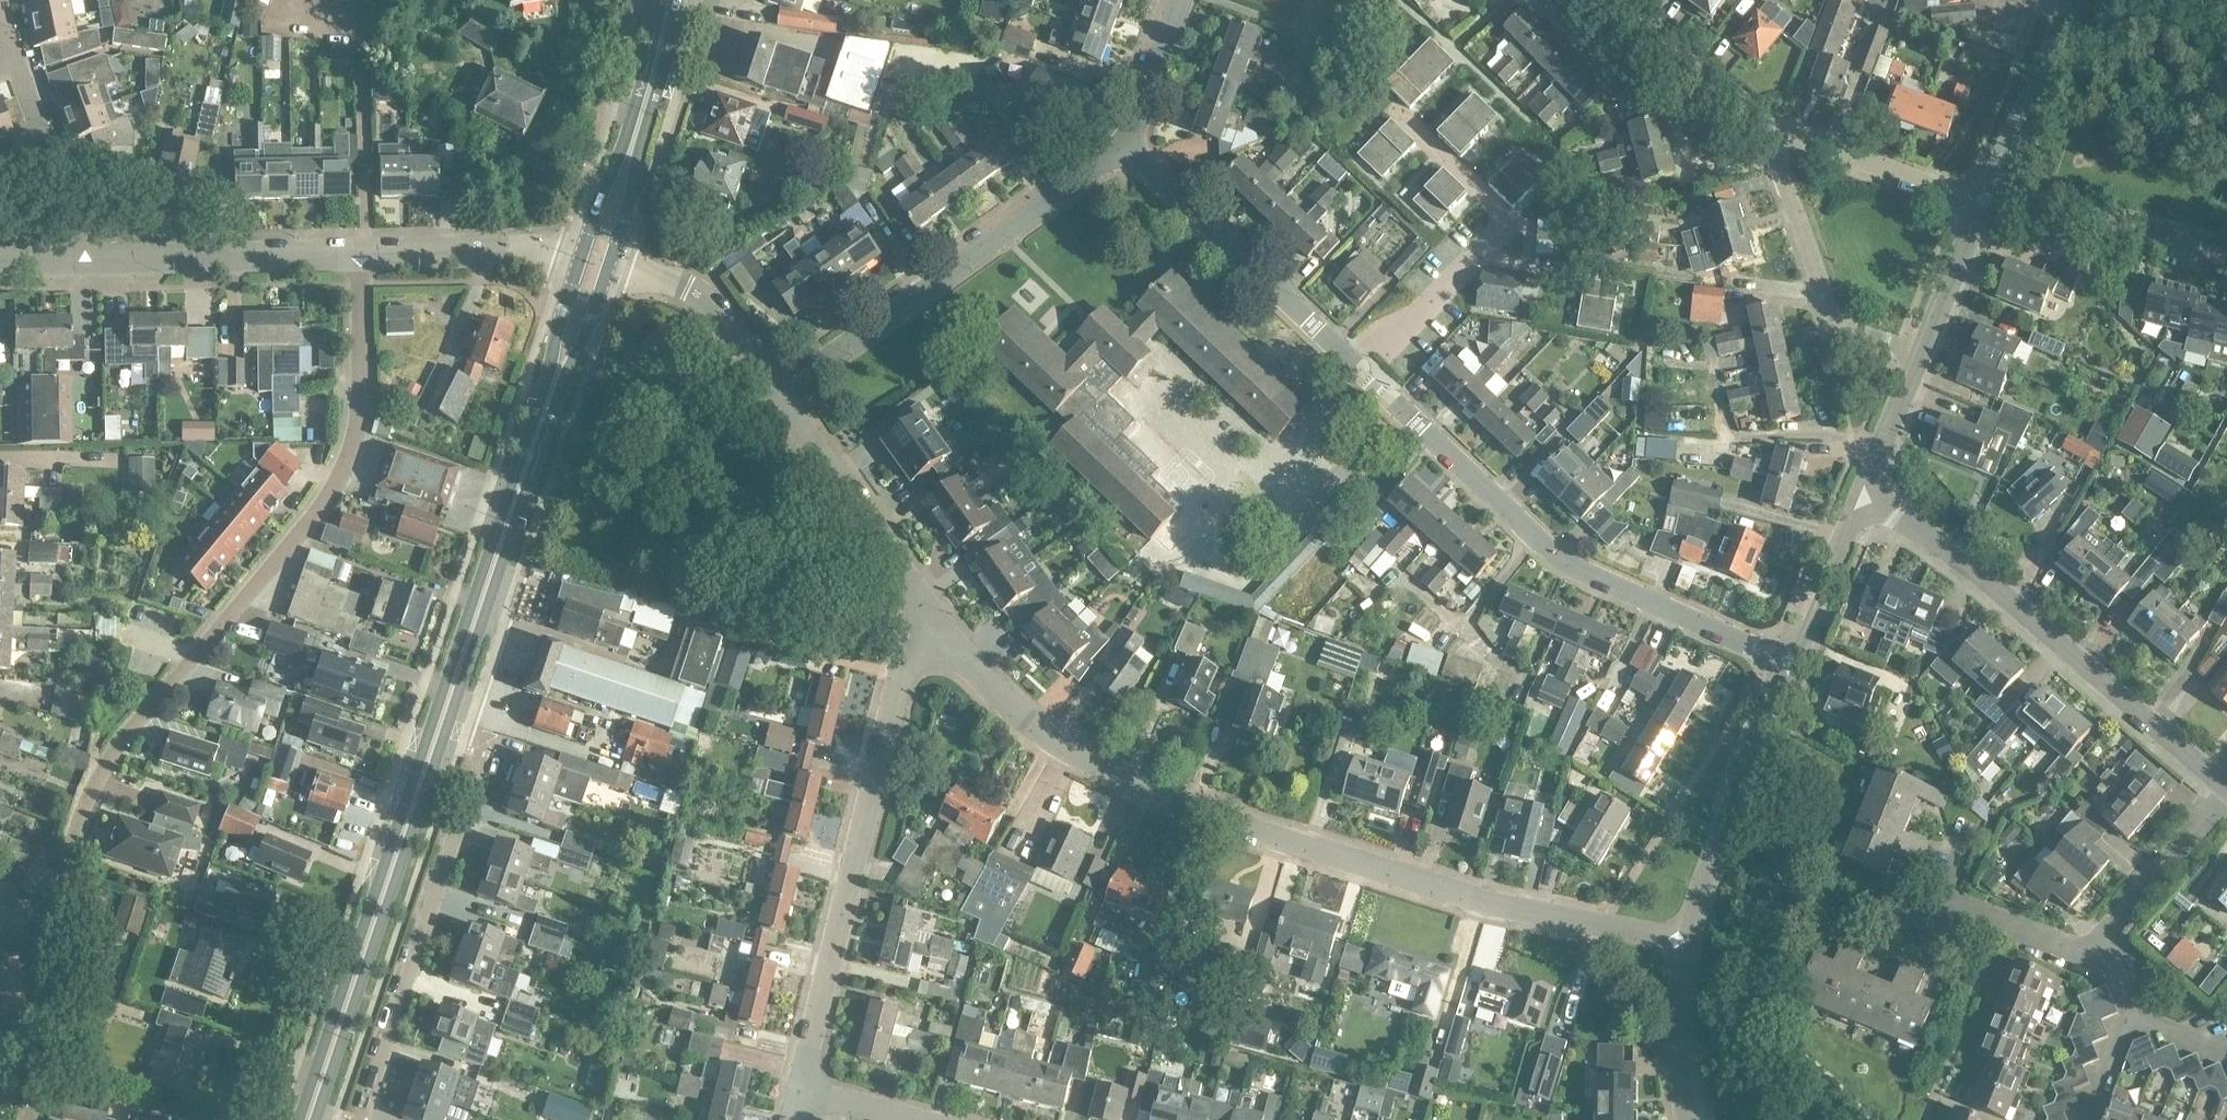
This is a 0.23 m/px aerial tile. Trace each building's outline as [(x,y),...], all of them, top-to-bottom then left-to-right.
[(73,17),(69,0),(70,0),(48,0),(25,5),(29,26),(73,17)] [(764,3),(783,9),(780,28),(835,36),(837,17),(803,12),(807,0),(765,0),(764,3)] [(1017,3),(1032,8),(1035,0),(1018,0),(1017,3)] [(1119,12),(1087,0),(1085,0),(1081,13),(1075,11),(1071,23),(1076,25),(1110,37),(1117,17),(1119,18),(1121,13),(1119,12)] [(1119,12),(1123,0),(1087,0),(1119,12)] [(1692,3),(1695,6),(1693,9),(1706,18),(1708,15),(1712,18),(1724,0),(1694,0),(1692,3)] [(1841,47),(1856,6),(1840,0),(1829,0),(1808,55),(1822,59),(1824,60),(1830,43),(1841,47)] [(1907,19),(1932,17),(1933,27),(1978,23),(1976,4),(1963,5),(1962,0),(1905,0),(1907,19)] [(983,17),(1003,24),(1009,9),(988,2),(983,17)] [(1770,3),(1739,41),(1747,48),(1745,51),(1755,60),(1758,57),(1761,59),(1782,33),(1773,26),(1783,13),(1770,3)] [(1028,17),(1029,9),(1018,5),(1013,18),(1020,21),(1028,17)] [(470,11),(458,31),(490,51),(502,31),(470,11)] [(1512,60),(1544,29),(1526,11),(1506,32),(1514,39),(1503,50),(1506,53),(1512,60)] [(73,17),(29,26),(33,48),(58,43),(62,62),(101,48),(97,30),(76,34),(73,17)] [(838,20),(837,34),(847,36),(848,29),(838,20)] [(150,21),(148,34),(163,36),(165,23),(150,21)] [(257,21),(243,21),(243,38),(257,38),(257,21)] [(1805,50),(1815,28),(1807,21),(1792,39),(1805,50)] [(1002,40),(1032,51),(1038,33),(1009,22),(1002,40)] [(1110,37),(1076,25),(1071,38),(1054,32),(1049,45),(1100,64),(1107,43),(1110,44),(1112,38),(1110,37)] [(1253,51),(1256,42),(1258,43),(1261,35),(1233,25),(1224,52),(1249,61),(1253,51)] [(1870,26),(1853,70),(1871,78),(1889,32),(1870,26)] [(114,29),(111,45),(164,52),(166,37),(163,36),(148,34),(114,29)] [(1544,29),(1512,60),(1520,69),(1523,72),(1535,60),(1545,71),(1566,51),(1544,29)] [(281,60),(281,35),(266,35),(266,60),(281,60)] [(827,102),(853,111),(868,116),(891,47),(847,41),(839,67),(798,55),(779,48),(752,40),(738,82),(824,111),(827,102)] [(1419,51),(1443,75),(1454,64),(1430,40),(1419,51)] [(1824,60),(1822,59),(1810,91),(1839,101),(1850,70),(1834,64),(1841,47),(1830,43),(1824,60)] [(115,48),(114,61),(147,65),(149,51),(115,48)] [(1432,86),(1443,75),(1419,51),(1408,63),(1432,86)] [(1566,51),(1545,71),(1555,81),(1543,92),(1546,94),(1554,102),(1585,71),(1566,51)] [(1249,61),(1224,52),(1214,79),(1239,88),(1245,72),(1246,70),(1249,61)] [(1512,60),(1506,53),(1487,72),(1494,78),(1498,75),(1512,60)] [(62,121),(104,106),(98,89),(116,83),(106,56),(102,55),(66,68),(75,93),(55,100),(62,121)] [(1266,67),(1286,74),(1290,64),(1270,57),(1266,67)] [(1512,60),(1498,75),(1506,83),(1520,69),(1512,60)] [(1891,73),(1903,77),(1908,64),(1895,60),(1891,73)] [(1432,86),(1408,63),(1396,74),(1420,98),(1432,86)] [(1263,76),(1283,83),(1286,75),(1286,74),(1266,67),(1263,76)] [(994,69),(976,82),(999,114),(1017,102),(994,69)] [(1039,70),(1027,103),(1077,121),(1089,88),(1039,70)] [(494,71),(473,114),(522,138),(543,96),(494,71)] [(1607,93),(1585,71),(1554,102),(1559,108),(1562,110),(1573,99),(1586,113),(1607,93)] [(1420,98),(1396,74),(1385,85),(1409,109),(1420,98)] [(1239,88),(1214,79),(1204,105),(1230,115),(1239,88)] [(1959,84),(1954,96),(1967,101),(1972,89),(1959,84)] [(161,168),(155,192),(187,199),(198,150),(210,153),(225,89),(208,85),(196,139),(167,132),(159,167),(161,168)] [(1917,129),(1927,103),(1899,92),(1889,119),(1917,129)] [(1554,102),(1546,94),(1531,109),(1539,117),(1554,102)] [(372,96),(373,122),(400,121),(398,95),(372,96)] [(11,141),(21,168),(10,172),(15,186),(40,177),(35,163),(38,162),(31,143),(32,143),(22,116),(9,120),(1,97),(0,97),(0,145),(11,141)] [(719,99),(707,134),(742,145),(760,151),(765,134),(771,116),(719,99)] [(1476,99),(1457,118),(1468,128),(1487,110),(1476,99)] [(1559,108),(1554,102),(1539,117),(1545,122),(1559,108)] [(1957,114),(1927,103),(1917,129),(1947,140),(1957,114)] [(790,105),(785,119),(825,131),(829,117),(790,105)] [(1266,128),(1245,120),(1230,115),(1204,105),(1195,132),(1220,142),(1222,155),(1231,152),(1280,133),(1266,128)] [(110,122),(104,106),(62,121),(70,142),(93,134),(98,147),(98,160),(134,160),(134,133),(128,116),(110,122)] [(950,108),(943,113),(963,141),(974,156),(990,179),(1010,165),(994,142),(981,151),(950,108)] [(1245,120),(1266,128),(1271,115),(1250,108),(1245,120)] [(424,120),(438,128),(445,119),(431,110),(424,120)] [(1479,139),(1498,121),(1487,110),(1468,128),(1479,139)] [(884,121),(868,116),(853,111),(850,120),(872,127),(860,164),(869,167),(884,121)] [(963,141),(943,113),(942,112),(933,118),(954,147),(963,141)] [(1450,147),(1468,128),(1457,118),(1439,136),(1450,147)] [(263,164),(263,155),(262,121),(253,121),(253,148),(234,149),(235,165),(234,165),(234,199),(263,199),(263,165),(263,164)] [(1392,121),(1381,132),(1405,155),(1415,144),(1392,121)] [(1621,157),(1636,152),(1668,144),(1662,121),(1630,129),(1633,140),(1619,144),(1617,147),(1596,151),(1599,162),(1621,157)] [(408,148),(408,131),(408,126),(399,126),(399,144),(379,144),(380,197),(409,196),(409,162),(408,148)] [(1468,128),(1450,147),(1460,158),(1479,139),(1468,128)] [(408,131),(408,148),(419,148),(419,131),(408,131)] [(1370,143),(1394,166),(1405,155),(1381,132),(1370,143)] [(319,134),(310,134),(310,150),(320,150),(319,134)] [(339,154),(320,154),(320,164),(320,198),(349,197),(349,163),(348,136),(338,136),(339,154)] [(1394,166),(1370,143),(1360,155),(1383,177),(1394,166)] [(438,162),(409,162),(409,196),(438,196),(438,192),(441,192),(440,168),(453,168),(452,144),(437,145),(438,162)] [(916,174),(903,156),(894,144),(886,149),(909,180),(904,184),(915,199),(901,209),(917,231),(944,212),(928,190),(916,174)] [(1283,144),(1269,159),(1277,167),(1291,152),(1283,144)] [(1676,176),(1668,144),(1636,152),(1644,185),(1676,176)] [(903,156),(916,174),(924,168),(911,150),(903,156)] [(1284,174),(1298,158),(1291,152),(1277,167),(1284,174)] [(1523,152),(1512,163),(1535,186),(1546,175),(1523,152)] [(320,164),(320,154),(291,155),(291,164),(292,198),(320,198),(320,164)] [(703,170),(697,186),(698,187),(697,190),(718,197),(715,208),(727,212),(731,201),(734,202),(748,160),(732,154),(730,162),(712,156),(709,166),(706,165),(704,170),(703,170)] [(291,155),(263,155),(263,164),(263,165),(263,199),(292,198),(291,164),(291,155)] [(990,179),(974,156),(950,173),(967,196),(990,179)] [(1621,157),(1599,162),(1601,172),(1623,167),(1621,157)] [(1249,159),(1247,161),(1245,159),(1225,180),(1246,200),(1267,178),(1258,171),(1254,167),(1255,165),(1249,159)] [(1501,174),(1524,197),(1535,186),(1512,163),(1501,174)] [(950,173),(928,190),(944,212),(967,196),(950,173)] [(1445,173),(1427,192),(1438,203),(1456,184),(1445,173)] [(1513,208),(1524,197),(1501,174),(1490,185),(1513,208)] [(1246,200),(1266,219),(1286,197),(1284,195),(1286,194),(1279,187),(1277,189),(1275,187),(1274,185),(1267,178),(1246,200)] [(841,179),(831,186),(847,210),(858,203),(841,179)] [(1569,183),(1560,182),(1559,191),(1568,192),(1569,183)] [(1318,207),(1333,191),(1325,184),(1310,199),(1318,207)] [(1449,214),(1467,195),(1456,184),(1438,203),(1449,214)] [(1735,198),(1731,185),(1715,189),(1718,202),(1735,198)] [(1333,191),(1318,207),(1308,218),(1288,239),(1308,258),(1314,252),(1323,260),(1339,243),(1330,235),(1328,236),(1325,234),(1326,232),(1320,226),(1319,227),(1317,225),(1316,224),(1340,198),(1333,191)] [(1449,214),(1438,203),(1427,192),(1425,191),(1414,202),(1438,225),(1449,214)] [(1286,197),(1266,219),(1288,239),(1308,218),(1295,205),(1297,204),(1290,198),(1288,199),(1286,197)] [(805,204),(796,210),(806,225),(815,218),(805,204)] [(1385,204),(1374,215),(1382,223),(1392,212),(1385,204)] [(1685,248),(1712,240),(1744,231),(1737,206),(1705,215),(1696,217),(1695,215),(1663,224),(1667,239),(1681,235),(1685,248)] [(1536,255),(1553,256),(1556,220),(1539,219),(1536,255)] [(849,236),(835,246),(856,275),(884,255),(861,222),(846,232),(849,236)] [(1614,223),(1613,240),(1621,241),(1658,245),(1660,228),(1614,223)] [(1360,230),(1353,238),(1358,243),(1365,235),(1360,230)] [(1752,260),(1744,231),(1712,240),(1685,248),(1689,259),(1715,251),(1720,269),(1752,260)] [(1579,236),(1557,233),(1554,264),(1572,267),(1573,259),(1577,260),(1579,236)] [(1418,237),(1390,268),(1402,279),(1430,248),(1418,237)] [(1621,241),(1619,256),(1657,260),(1658,245),(1621,241)] [(856,275),(835,246),(820,257),(817,253),(808,259),(832,292),(856,275)] [(1351,269),(1336,286),(1359,308),(1384,281),(1355,254),(1345,264),(1351,269)] [(752,256),(741,264),(759,288),(769,281),(763,273),(764,272),(752,256)] [(832,292),(808,259),(798,266),(801,271),(776,289),(796,317),(832,292)] [(2005,278),(1997,299),(2013,306),(2014,304),(2024,308),(2023,310),(2040,317),(2049,296),(2068,305),(2080,277),(2048,263),(2043,276),(2039,274),(2038,276),(2028,272),(2028,270),(2008,261),(2001,276),(2005,278)] [(1483,271),(1477,308),(1518,314),(1524,278),(1483,271)] [(1104,313),(1100,318),(1087,331),(1076,343),(1081,347),(1061,368),(1007,316),(977,348),(1051,418),(1057,412),(1071,425),(1051,446),(1150,540),(1182,507),(1151,478),(1159,470),(1145,457),(1144,458),(1121,436),(1135,422),(1106,395),(1119,381),(1122,383),(1148,355),(1141,348),(1161,327),(1277,438),(1308,406),(1170,275),(1140,307),(1145,313),(1125,333),(1104,313)] [(1586,281),(1583,297),(1615,302),(1618,286),(1586,281)] [(2154,281),(2144,323),(2168,328),(2178,287),(2154,281)] [(1696,285),(1692,308),(1722,312),(1725,289),(1696,285)] [(2201,293),(2178,287),(2168,328),(2190,334),(2188,340),(2189,341),(2201,293)] [(2202,293),(2201,293),(2189,341),(2212,346),(2222,305),(2200,300),(2202,293)] [(1613,318),(1615,302),(1583,297),(1581,313),(1613,318)] [(1705,349),(1782,332),(1775,302),(1748,308),(1749,312),(1746,313),(1748,322),(1751,321),(1753,328),(1703,339),(1705,349)] [(2222,305),(2212,346),(2226,350),(2226,306),(2222,305)] [(273,316),(271,316),(272,388),(273,415),(299,414),(299,375),(290,375),(289,347),(300,347),(300,316),(298,316),(298,308),(273,309),(273,316)] [(1613,318),(1581,313),(1578,329),(1610,334),(1613,318)] [(497,357),(506,328),(463,314),(459,325),(455,323),(449,342),(497,357)] [(272,388),(271,316),(243,317),(243,348),(257,348),(258,389),(272,388)] [(186,317),(157,318),(158,349),(158,378),(158,382),(168,382),(168,377),(170,377),(170,362),(171,362),(171,349),(186,349),(186,360),(201,360),(200,328),(186,328),(186,317)] [(158,349),(157,318),(129,318),(129,361),(117,361),(117,367),(108,367),(108,373),(111,373),(112,385),(131,384),(131,363),(146,363),(146,378),(158,378),(158,349)] [(43,319),(15,320),(16,380),(17,446),(45,445),(43,319)] [(72,319),(43,319),(45,445),(72,445),(71,379),(55,380),(54,361),(83,361),(83,337),(72,337),(72,319)] [(1490,345),(1493,345),(1499,351),(1510,340),(1511,326),(1492,325),(1491,337),(1490,345)] [(1967,353),(2008,370),(2011,362),(2014,363),(2022,344),(1980,326),(1972,346),(1970,345),(1967,353)] [(1782,332),(1705,349),(1707,359),(1757,348),(1758,352),(1755,353),(1757,362),(1760,362),(1761,367),(1788,361),(1782,332)] [(2033,334),(2028,347),(2058,360),(2064,347),(2033,334)] [(1520,347),(1513,340),(1498,356),(1505,363),(1520,347)] [(1627,355),(1612,343),(1606,350),(1621,362),(1627,355)] [(2179,346),(2177,357),(2183,362),(2187,348),(2179,346)] [(1498,356),(1490,348),(1478,360),(1479,360),(1487,368),(1498,356)] [(1640,382),(1642,353),(1627,370),(1640,382)] [(2008,370),(1967,353),(1963,363),(1965,364),(1956,383),(1998,401),(2006,381),(2003,380),(2008,370)] [(1505,363),(1498,356),(1487,368),(1494,374),(1505,363)] [(1487,368),(1479,360),(1466,373),(1461,368),(1464,365),(1457,358),(1453,361),(1452,360),(1434,380),(1455,401),(1487,368)] [(1752,358),(1716,366),(1719,377),(1755,369),(1752,358)] [(244,386),(244,359),(218,359),(218,386),(244,386)] [(1788,361),(1761,367),(1758,368),(1760,378),(1764,378),(1768,394),(1794,388),(1788,361)] [(496,380),(459,368),(443,416),(458,421),(457,424),(473,429),(481,404),(488,406),(496,380)] [(1494,374),(1487,368),(1455,401),(1476,420),(1495,400),(1490,396),(1495,392),(1488,385),(1497,376),(1494,374)] [(942,388),(954,380),(949,373),(938,381),(942,388)] [(2161,380),(2154,400),(2184,412),(2192,392),(2161,380)] [(1526,406),(1541,390),(1534,383),(1519,398),(1526,406)] [(1794,388),(1768,394),(1774,424),(1801,418),(1794,388)] [(1731,402),(1751,398),(1750,389),(1729,394),(1731,402)] [(1549,398),(1541,390),(1526,406),(1534,413),(1549,398)] [(1498,397),(1495,400),(1476,420),(1495,439),(1514,419),(1502,407),(1505,404),(1498,397)] [(1754,408),(1751,398),(1731,402),(1733,412),(1754,408)] [(1603,421),(1610,412),(1597,401),(1566,433),(1579,445),(1603,421)] [(896,464),(897,465),(936,437),(935,435),(935,436),(922,417),(927,413),(920,403),(903,415),(898,419),(905,429),(885,443),(889,449),(887,450),(896,463),(896,464)] [(2002,418),(2028,428),(2034,417),(2004,404),(1998,417),(2002,418)] [(1520,413),(1514,419),(1495,439),(1517,459),(1532,443),(1539,450),(1557,432),(1550,425),(1561,415),(1551,406),(1539,419),(1547,427),(1538,437),(1529,428),(1526,430),(1524,428),(1529,422),(1520,413)] [(2137,409),(2118,441),(2135,451),(2154,418),(2137,409)] [(1645,430),(1665,431),(1665,411),(1645,410),(1645,430)] [(2028,428),(2002,418),(1995,436),(1977,429),(1974,428),(1973,430),(1963,426),(1964,423),(1943,415),(1936,430),(1941,432),(1932,453),(1949,459),(1950,457),(1960,462),(1959,464),(1968,467),(1975,471),(1975,470),(1993,478),(2006,446),(2016,451),(2028,428)] [(397,423),(376,417),(371,433),(392,439),(397,423)] [(105,418),(105,441),(120,441),(120,418),(105,418)] [(2154,418),(2135,451),(2152,460),(2171,428),(2154,418)] [(214,425),(183,424),(182,440),(213,441),(214,425)] [(2099,425),(2087,446),(2094,450),(2103,455),(2115,433),(2099,425)] [(2070,436),(2063,449),(2087,463),(2094,450),(2087,446),(2070,436)] [(937,438),(936,437),(897,465),(898,466),(898,465),(907,478),(909,477),(914,483),(934,468),(940,477),(962,462),(955,452),(950,456),(936,438),(937,438)] [(1638,438),(1636,455),(1672,459),(1674,442),(1638,438)] [(302,466),(276,444),(275,445),(259,464),(258,465),(284,488),(302,466)] [(394,506),(434,520),(439,507),(445,509),(459,469),(392,446),(378,485),(380,486),(375,499),(394,506)] [(1778,450),(1771,477),(1797,484),(1804,458),(1778,450)] [(2094,450),(2087,463),(2096,468),(2103,455),(2094,450)] [(1561,501),(1586,473),(1564,453),(1539,481),(1548,490),(1546,492),(1556,501),(1558,498),(1561,501)] [(2182,456),(2172,472),(2189,482),(2198,466),(2182,456)] [(158,457),(131,457),(131,473),(158,473),(158,457)] [(1735,467),(1753,472),(1756,462),(1737,457),(1735,467)] [(2064,467),(2079,485),(2089,477),(2074,459),(2064,467)] [(925,505),(941,527),(979,500),(969,487),(980,479),(966,460),(962,462),(940,477),(938,479),(946,490),(925,505)] [(1594,465),(1586,473),(1561,501),(1570,510),(1568,512),(1577,521),(1579,518),(1583,521),(1604,498),(1614,507),(1641,477),(1632,468),(1616,486),(1594,465)] [(189,467),(183,475),(190,481),(196,473),(189,467)] [(1753,472),(1735,467),(1732,476),(1751,481),(1753,472)] [(23,497),(24,470),(0,469),(0,496),(23,497)] [(255,469),(242,484),(273,510),(286,494),(255,469)] [(2164,500),(2174,485),(2153,472),(2143,487),(2164,500)] [(2020,481),(2007,493),(2016,503),(2015,504),(2031,522),(2065,491),(2049,473),(2029,491),(2020,481)] [(1797,484),(1771,477),(1763,506),(1789,513),(1797,484)] [(1411,524),(1433,499),(1411,480),(1390,505),(1411,524)] [(1675,481),(1671,499),(1719,511),(1723,493),(1675,481)] [(242,484),(226,505),(256,530),(273,510),(242,484)] [(81,489),(67,489),(67,498),(81,498),(81,489)] [(41,490),(40,499),(61,501),(61,491),(41,490)] [(176,492),(173,502),(182,505),(186,495),(176,492)] [(0,496),(0,527),(21,528),(23,497),(0,496)] [(61,501),(40,499),(40,509),(60,510),(61,501)] [(1433,499),(1411,524),(1403,533),(1388,550),(1397,557),(1419,531),(1432,542),(1453,517),(1433,499)] [(986,544),(1013,526),(999,505),(988,513),(979,500),(941,527),(957,549),(960,548),(979,534),(986,544)] [(1711,543),(1757,560),(1765,539),(1731,527),(1706,517),(1708,509),(1670,500),(1666,517),(1680,520),(1674,535),(1689,539),(1709,547),(1711,543)] [(182,505),(173,502),(169,512),(179,516),(182,505)] [(2166,515),(2178,526),(2189,514),(2177,503),(2166,515)] [(226,505),(209,525),(239,550),(256,530),(226,505)] [(440,522),(434,520),(394,506),(392,513),(387,511),(385,516),(403,522),(398,537),(431,549),(440,522)] [(2083,589),(2117,548),(2106,540),(2094,554),(2080,543),(2100,518),(2089,509),(2062,543),(2071,551),(2057,568),(2083,589)] [(369,521),(345,513),(340,528),(364,536),(369,521)] [(1021,534),(1033,526),(1026,517),(1015,525),(1021,534)] [(1453,517),(1432,542),(1455,562),(1476,538),(1453,517)] [(1616,522),(1601,538),(1609,545),(1628,525),(1616,522)] [(355,534),(340,529),(327,524),(321,541),(349,551),(355,534)] [(209,525),(192,545),(222,570),(239,550),(209,525)] [(1385,537),(1380,542),(1388,550),(1403,533),(1395,526),(1385,537)] [(973,570),(988,591),(1022,566),(1032,560),(1017,539),(1019,538),(1011,527),(986,544),(994,555),(973,570)] [(2126,556),(2117,548),(2083,589),(2108,610),(2122,593),(2132,601),(2153,575),(2173,551),(2184,538),(2173,529),(2129,583),(2114,571),(2126,556)] [(1689,539),(1674,535),(1674,536),(1661,533),(1653,554),(1681,564),(1684,556),(1703,563),(1707,555),(1721,560),(1718,570),(1749,582),(1757,560),(1711,543),(1709,547),(1689,539)] [(1186,573),(1180,589),(1256,616),(1324,546),(1312,535),(1253,597),(1186,573)] [(1092,537),(1079,548),(1089,558),(1102,547),(1092,537)] [(1476,538),(1455,562),(1445,573),(1431,589),(1438,595),(1462,568),(1475,580),(1497,556),(1476,538)] [(1380,542),(1364,561),(1372,568),(1388,550),(1380,542)] [(31,543),(30,553),(30,564),(57,565),(58,544),(31,543)] [(192,545),(176,565),(206,590),(222,570),(192,545)] [(1102,547),(1089,558),(1085,561),(1093,569),(1109,554),(1102,547)] [(1120,549),(1112,556),(1121,566),(1129,557),(1120,549)] [(1397,557),(1388,550),(1372,568),(1380,575),(1397,557)] [(2184,560),(2173,551),(2153,575),(2164,585),(2184,560)] [(13,585),(14,568),(18,568),(18,559),(15,558),(15,556),(0,555),(0,584),(13,585)] [(333,573),(331,579),(346,584),(352,567),(337,561),(333,573)] [(1415,561),(1408,569),(1415,575),(1422,567),(1415,561)] [(351,640),(354,631),(358,620),(353,619),(341,615),(348,593),(328,586),(331,579),(333,573),(305,564),(287,618),(351,640)] [(1031,578),(1022,566),(988,591),(1003,613),(1027,596),(1034,606),(1053,589),(1040,572),(1031,578)] [(1431,589),(1445,573),(1437,566),(1423,581),(1431,589)] [(31,575),(30,585),(51,587),(52,576),(31,575)] [(557,600),(549,624),(559,627),(558,630),(617,650),(630,612),(634,613),(640,596),(641,594),(579,580),(580,578),(564,575),(564,576),(562,585),(557,600)] [(1899,637),(1917,592),(1877,575),(1857,622),(1871,628),(1878,612),(1893,618),(1888,632),(1899,637)] [(1482,591),(1473,583),(1464,593),(1472,602),(1482,591)] [(12,611),(12,609),(16,609),(16,600),(12,600),(13,585),(0,584),(0,611),(12,611)] [(51,587),(30,585),(30,595),(51,596),(51,587)] [(384,585),(371,623),(419,639),(431,600),(384,585)] [(2208,619),(2221,627),(2226,616),(2226,586),(2208,619)] [(2152,645),(2177,615),(2163,604),(2170,595),(2161,587),(2129,627),(2152,645)] [(1024,637),(1043,656),(1071,626),(1078,618),(1068,608),(1070,605),(1061,597),(1053,589),(1034,606),(1042,617),(1024,637)] [(1524,643),(1541,602),(1512,590),(1501,616),(1517,622),(1511,637),(1515,639),(1524,643)] [(1917,592),(1899,637),(1896,644),(1907,649),(1911,637),(1926,643),(1923,650),(1940,657),(1956,639),(1948,631),(1949,628),(1935,622),(1943,602),(1917,592)] [(1184,595),(1178,607),(1187,611),(1192,598),(1184,595)] [(181,602),(172,599),(169,608),(179,611),(181,602)] [(1541,602),(1524,643),(1533,647),(1540,632),(1555,639),(1566,613),(1541,602)] [(1134,607),(1127,617),(1133,622),(1141,611),(1134,607)] [(10,641),(12,611),(0,611),(0,640),(10,641)] [(1593,625),(1566,613),(1555,639),(1567,644),(1559,664),(1564,666),(1574,670),(1576,664),(1593,625)] [(2190,626),(2177,615),(2152,645),(2174,664),(2206,625),(2197,617),(2190,626)] [(1311,620),(1305,628),(1328,636),(1333,621),(1316,616),(1314,621),(1311,620)] [(1265,740),(1266,736),(1273,739),(1278,726),(1275,724),(1277,718),(1280,719),(1289,695),(1267,687),(1268,683),(1280,652),(1267,647),(1276,623),(1258,617),(1250,641),(1238,674),(1236,673),(1228,693),(1249,700),(1239,729),(1238,730),(1265,740)] [(637,618),(634,652),(670,655),(673,621),(637,618)] [(1078,618),(1071,626),(1043,656),(1063,674),(1067,671),(1082,654),(1091,662),(1110,642),(1111,640),(1120,627),(1115,624),(1105,637),(1104,636),(1100,633),(1092,625),(1089,628),(1078,618)] [(271,623),(262,651),(298,662),(307,634),(271,623)] [(1196,658),(1208,631),(1189,623),(1177,650),(1196,658)] [(1618,635),(1593,625),(1576,664),(1590,670),(1596,656),(1607,661),(1618,635)] [(1117,664),(1099,688),(1122,705),(1147,671),(1132,659),(1142,645),(1124,631),(1106,656),(1117,664)] [(26,642),(49,643),(49,633),(27,632),(26,642)] [(694,633),(678,684),(703,692),(720,641),(694,633)] [(1956,639),(1940,657),(1930,668),(1952,687),(1965,673),(1976,683),(2002,653),(1980,634),(1967,649),(1956,639)] [(1326,639),(1318,662),(1356,675),(1359,666),(1363,653),(1326,639)] [(1524,643),(1515,639),(1507,657),(1516,661),(1524,643)] [(0,640),(0,670),(9,671),(10,650),(48,652),(49,643),(26,642),(10,641),(0,640)] [(543,640),(526,690),(546,698),(548,689),(671,729),(671,726),(684,688),(562,647),(562,646),(543,640)] [(1441,672),(1447,653),(1415,643),(1408,661),(1441,672)] [(1533,647),(1524,643),(1516,661),(1525,665),(1533,647)] [(730,644),(717,685),(738,692),(751,651),(730,644)] [(1638,677),(1694,710),(1708,687),(1684,673),(1683,675),(1681,674),(1676,682),(1664,675),(1661,679),(1651,673),(1661,656),(1643,645),(1632,663),(1642,670),(1638,677)] [(759,646),(752,656),(765,665),(772,655),(759,646)] [(1391,647),(1388,656),(1400,661),(1403,653),(1391,647)] [(112,652),(85,650),(84,668),(110,670),(112,652)] [(309,651),(296,690),(371,715),(381,688),(384,689),(387,679),(384,678),(385,674),(346,661),(345,664),(309,651)] [(1363,653),(1359,666),(1372,670),(1376,657),(1363,653)] [(1479,686),(1484,671),(1486,665),(1452,653),(1444,674),(1479,686)] [(2002,653),(1976,683),(1986,692),(1974,706),(1996,726),(2018,700),(2024,695),(2012,684),(2023,671),(2002,653)] [(1189,661),(1171,702),(1205,717),(1213,699),(1207,696),(1217,674),(1189,661)] [(1574,670),(1568,683),(1575,686),(1577,687),(1582,675),(1587,677),(1590,670),(1576,664),(1574,670)] [(1830,698),(1825,708),(1828,714),(1859,727),(1865,712),(1866,713),(1879,680),(1843,665),(1829,698),(1830,698)] [(2209,687),(2213,691),(2211,694),(2224,705),(2226,702),(2226,666),(2209,687)] [(814,710),(836,715),(843,685),(822,680),(823,676),(810,673),(807,685),(819,688),(814,710)] [(1550,675),(1545,687),(1570,697),(1575,686),(1568,683),(1559,679),(1550,675)] [(1694,710),(1638,677),(1633,686),(1650,696),(1647,700),(1662,709),(1661,711),(1658,709),(1654,716),(1657,718),(1654,722),(1679,736),(1694,710)] [(1425,697),(1433,694),(1435,688),(1433,682),(1426,679),(1418,682),(1416,689),(1418,695),(1425,697)] [(55,699),(74,705),(93,711),(95,711),(98,696),(79,692),(80,688),(57,683),(53,699),(55,699)] [(219,685),(209,716),(257,732),(263,713),(277,717),(285,693),(256,683),(251,696),(219,685)] [(705,695),(695,729),(711,733),(717,705),(725,707),(729,691),(708,685),(705,695)] [(1570,697),(1545,687),(1540,698),(1565,709),(1570,697)] [(684,688),(671,726),(686,730),(687,727),(695,730),(695,729),(705,695),(684,688)] [(1882,703),(1910,710),(1914,695),(1885,688),(1882,703)] [(2018,700),(1996,726),(1981,743),(1986,748),(1983,751),(1992,759),(2023,724),(2042,741),(2068,711),(2044,690),(2034,702),(2031,699),(2025,706),(2018,700)] [(307,698),(299,722),(314,726),(309,741),(323,746),(322,750),(335,754),(336,750),(355,756),(364,731),(338,722),(342,710),(307,698)] [(74,705),(55,699),(51,713),(70,719),(74,705)] [(542,700),(534,728),(566,738),(570,724),(580,727),(584,714),(575,711),(575,710),(542,700)] [(93,711),(74,705),(70,719),(89,724),(93,711)] [(1609,727),(1615,718),(1616,716),(1600,707),(1588,726),(1604,736),(1609,727)] [(1582,716),(1564,709),(1552,738),(1570,745),(1582,716)] [(836,715),(814,710),(806,742),(803,742),(800,754),(812,757),(815,745),(828,748),(836,715)] [(2091,730),(2068,711),(2042,741),(2061,757),(2045,775),(2052,781),(2059,787),(2081,762),(2083,759),(2073,751),(2091,730)] [(1632,729),(1615,718),(1609,727),(1627,738),(1632,729)] [(1679,736),(1654,722),(1653,724),(1651,723),(1647,731),(1648,732),(1640,746),(1664,760),(1679,736)] [(766,747),(789,752),(794,731),(770,725),(766,747)] [(1609,727),(1604,736),(1622,747),(1627,738),(1609,727)] [(1874,758),(1882,739),(1882,738),(1861,729),(1852,749),(1874,758)] [(19,749),(22,741),(3,734),(4,732),(0,730),(0,743),(19,749)] [(213,763),(223,766),(227,754),(245,760),(247,753),(250,745),(221,735),(217,748),(170,733),(161,762),(208,777),(213,763)] [(698,733),(696,747),(703,748),(711,743),(712,736),(698,733)] [(2137,743),(2126,733),(2117,744),(2128,754),(2137,743)] [(570,759),(575,745),(542,734),(538,749),(570,759)] [(1945,738),(1933,744),(1942,761),(1954,755),(1945,738)] [(1453,751),(1467,756),(1471,742),(1457,739),(1453,751)] [(1370,807),(1382,770),(1347,759),(1352,744),(1340,740),(1326,782),(1347,789),(1344,799),(1370,807)] [(1572,761),(1584,768),(1596,747),(1584,740),(1572,761)] [(58,753),(22,741),(19,749),(54,761),(72,768),(85,772),(90,756),(60,746),(58,753)] [(16,759),(19,749),(0,743),(0,754),(16,759)] [(302,753),(299,752),(281,746),(277,745),(275,753),(272,761),(267,777),(263,787),(286,795),(290,785),(292,786),(302,753)] [(307,761),(344,772),(348,759),(311,747),(307,761)] [(1640,799),(1649,786),(1663,761),(1639,747),(1632,759),(1630,758),(1625,766),(1627,768),(1625,771),(1616,766),(1608,779),(1640,799)] [(756,765),(787,772),(791,755),(760,748),(756,765)] [(1388,752),(1382,770),(1370,807),(1399,816),(1402,806),(1423,812),(1436,771),(1444,773),(1448,761),(1427,755),(1419,782),(1409,779),(1415,760),(1388,752)] [(2108,771),(2101,779),(2105,783),(2105,782),(2147,819),(2149,816),(2151,818),(2159,808),(2157,807),(2178,783),(2162,768),(2159,772),(2136,752),(2125,764),(2131,770),(2121,782),(2108,771)] [(516,782),(552,795),(557,781),(576,788),(580,775),(525,756),(524,757),(522,756),(519,765),(521,766),(516,782)] [(50,776),(53,766),(22,758),(19,768),(50,776)] [(790,803),(813,809),(820,778),(808,775),(811,763),(798,760),(795,772),(798,773),(794,789),(753,779),(752,782),(723,775),(721,783),(764,793),(763,796),(790,803)] [(1452,762),(1442,791),(1455,795),(1444,827),(1473,837),(1489,792),(1469,784),(1474,769),(1452,762)] [(588,764),(584,778),(626,792),(631,777),(588,764)] [(309,802),(338,811),(342,813),(344,808),(347,806),(349,801),(347,798),(352,782),(320,771),(319,773),(308,770),(299,799),(309,802)] [(1879,770),(1843,858),(1886,876),(1894,857),(1919,868),(1928,846),(1902,836),(1917,799),(1943,809),(1948,798),(1879,770)] [(666,771),(660,788),(692,799),(697,782),(666,771)] [(2052,781),(2045,775),(2038,782),(2045,788),(2052,781)] [(2086,803),(2075,815),(2101,838),(2111,827),(2128,841),(2135,832),(2137,834),(2145,824),(2144,823),(2147,819),(2105,782),(2105,783),(2101,779),(2100,780),(2104,783),(2097,791),(2113,806),(2103,818),(2086,803)] [(552,795),(516,782),(510,800),(508,799),(505,809),(507,810),(506,811),(562,830),(566,817),(547,810),(552,795)] [(1530,863),(1534,846),(1542,810),(1523,805),(1522,805),(1526,788),(1508,784),(1503,800),(1495,832),(1506,834),(1504,841),(1509,842),(1506,856),(1530,863)] [(954,848),(981,801),(959,788),(941,819),(951,825),(945,836),(938,832),(922,859),(935,867),(940,857),(948,861),(954,848)] [(682,796),(666,790),(659,812),(669,814),(676,816),(682,796)] [(1622,790),(1616,800),(1636,813),(1643,803),(1622,790)] [(120,819),(107,855),(150,869),(148,873),(161,877),(162,873),(169,875),(178,848),(197,849),(199,835),(189,832),(198,806),(162,794),(156,812),(159,813),(153,830),(120,819)] [(258,802),(247,795),(239,806),(250,814),(258,802)] [(1592,813),(1571,800),(1566,810),(1616,840),(1631,814),(1602,796),(1592,813)] [(940,857),(935,867),(934,868),(952,879),(975,839),(986,846),(1004,815),(981,801),(954,848),(948,861),(940,857)] [(813,809),(790,803),(782,836),(779,835),(776,848),(789,851),(792,839),(805,842),(813,809)] [(259,805),(255,816),(267,821),(272,810),(259,805)] [(230,807),(220,830),(249,843),(259,820),(230,807)] [(1616,840),(1566,810),(1560,820),(1580,832),(1570,849),(1599,867),(1616,840)] [(2101,838),(2075,815),(2072,813),(2055,831),(2068,842),(2056,856),(2089,885),(2109,862),(2092,848),(2101,838)] [(2014,823),(2001,837),(2008,844),(2014,837),(2018,841),(2025,833),(2014,823)] [(1035,872),(1030,882),(1063,898),(1071,882),(1074,884),(1075,880),(1095,889),(1107,863),(1088,854),(1092,843),(1055,826),(1036,866),(1037,867),(1035,872)] [(747,840),(771,846),(773,837),(749,831),(747,840)] [(566,832),(561,847),(590,857),(596,841),(566,832)] [(257,834),(253,844),(263,848),(257,863),(299,880),(309,856),(257,834)] [(690,866),(696,842),(677,837),(671,862),(690,866)] [(9,841),(0,838),(0,851),(5,852),(9,841)] [(492,851),(487,868),(524,880),(529,866),(547,872),(552,859),(496,841),(495,842),(494,842),(491,851),(492,851)] [(556,862),(585,872),(590,857),(561,847),(561,849),(556,862)] [(767,898),(790,903),(797,872),(785,869),(788,857),(775,853),(772,866),(775,867),(767,898)] [(1030,882),(1035,872),(994,853),(987,867),(975,860),(962,884),(974,890),(961,913),(981,922),(975,940),(1004,952),(1010,940),(1001,936),(1030,882)] [(2089,885),(2056,856),(2043,871),(2031,860),(2011,882),(2024,894),(2027,890),(2044,904),(2052,894),(2069,908),(2089,885)] [(55,872),(31,863),(22,889),(50,899),(55,872)] [(524,880),(487,868),(481,885),(479,884),(476,893),(478,894),(478,896),(533,914),(538,901),(519,895),(524,880)] [(1981,882),(1991,891),(2002,878),(1992,868),(1981,882)] [(2206,895),(2226,912),(2226,868),(2206,895)] [(1119,937),(1144,881),(1120,870),(1106,904),(1119,910),(1109,933),(1119,937)] [(1144,881),(1119,937),(1113,951),(1126,957),(1125,959),(1130,961),(1136,948),(1129,945),(1135,931),(1155,939),(1159,929),(1154,925),(1168,891),(1144,881)] [(13,907),(19,888),(0,882),(0,903),(13,907)] [(194,912),(219,921),(223,909),(265,922),(273,897),(229,883),(225,898),(216,895),(213,905),(198,900),(194,912)] [(1211,883),(1199,922),(1218,927),(1221,918),(1247,925),(1256,897),(1211,883)] [(755,895),(756,887),(746,884),(744,892),(755,895)] [(125,895),(115,925),(139,933),(149,903),(147,902),(149,897),(128,890),(126,896),(125,895)] [(790,903),(767,898),(759,930),(756,929),(753,941),(766,944),(769,932),(782,935),(790,903)] [(1280,941),(1278,946),(1328,961),(1340,920),(1290,906),(1280,941)] [(895,909),(889,937),(915,943),(922,916),(895,909)] [(225,923),(194,912),(189,928),(204,933),(186,986),(225,1000),(244,945),(221,937),(225,923)] [(537,916),(532,930),(563,940),(568,926),(537,916)] [(656,936),(647,964),(661,968),(668,940),(672,941),(675,927),(661,923),(657,937),(656,936)] [(730,936),(743,940),(745,927),(733,924),(730,936)] [(467,925),(458,951),(495,964),(500,950),(504,937),(467,925)] [(532,930),(527,945),(568,959),(573,944),(563,940),(532,930)] [(724,938),(711,935),(708,949),(721,952),(724,938)] [(1237,979),(1235,987),(1263,995),(1274,960),(1278,946),(1280,941),(1264,936),(1259,955),(1251,983),(1237,979)] [(523,943),(504,937),(500,950),(519,956),(523,943)] [(954,953),(932,947),(915,943),(889,937),(882,965),(908,972),(913,953),(933,958),(931,966),(946,970),(948,962),(951,962),(954,953)] [(935,937),(932,947),(954,953),(956,942),(935,937)] [(1174,942),(1156,938),(1146,983),(1164,987),(1174,942)] [(1816,957),(1798,1001),(1916,1049),(1933,1005),(1914,998),(1925,972),(1903,963),(1893,989),(1856,974),(1866,948),(1845,940),(1834,965),(1816,957)] [(2184,940),(2168,961),(2186,976),(2203,955),(2184,940)] [(1220,943),(1209,979),(1235,987),(1237,979),(1251,983),(1259,955),(1220,943)] [(1086,979),(1097,953),(1077,944),(1066,970),(1086,979)] [(1368,952),(1348,946),(1341,969),(1361,975),(1368,952)] [(748,974),(744,990),(767,996),(775,965),(762,962),(765,950),(752,947),(749,959),(752,959),(748,974)] [(1376,948),(1367,975),(1390,983),(1391,981),(1421,990),(1414,1012),(1434,1018),(1448,974),(1432,968),(1432,967),(1416,962),(1415,963),(1398,957),(1399,956),(1376,948)] [(495,965),(495,964),(458,951),(449,980),(504,999),(510,1000),(519,973),(495,965)] [(954,953),(951,962),(948,975),(966,980),(971,957),(954,953)] [(1329,965),(1309,959),(1302,980),(1322,986),(1329,965)] [(2016,962),(2006,985),(2041,1000),(2041,999),(2046,1001),(2050,990),(2059,994),(2063,982),(2016,962)] [(2226,977),(2210,963),(2193,984),(2209,997),(2226,977)] [(653,980),(655,971),(645,968),(641,983),(651,986),(653,980)] [(677,977),(655,971),(653,980),(674,985),(677,977)] [(1350,974),(1341,971),(1339,979),(1347,981),(1350,974)] [(1487,973),(1476,1009),(1540,1029),(1552,990),(1519,980),(1518,982),(1487,973)] [(930,983),(927,997),(959,1004),(963,991),(930,983)] [(714,985),(709,1004),(723,1008),(728,988),(714,985)] [(2041,1000),(2006,985),(1997,1009),(2032,1023),(2032,1022),(2037,1024),(2041,1013),(2044,1015),(2049,1002),(2046,1001),(2041,999),(2041,1000)] [(2097,1022),(2102,1020),(2118,1014),(2106,986),(2090,992),(2078,998),(2085,1014),(2093,1011),(2097,1022)] [(767,996),(744,990),(738,1015),(727,1012),(724,1023),(724,1024),(736,1027),(737,1024),(759,1029),(767,996)] [(1033,1013),(1036,1001),(1022,998),(1019,1009),(1033,1013)] [(510,1000),(505,1015),(535,1025),(540,1010),(510,1000)] [(1053,1006),(1036,1001),(1033,1013),(1050,1017),(1053,1006)] [(866,1029),(929,1045),(948,1049),(954,1027),(933,1022),(930,1036),(912,1032),(912,1030),(903,1028),(907,1014),(899,1012),(899,1009),(873,1002),(866,1029)] [(1133,1011),(1131,1021),(1159,1028),(1165,1006),(1157,1003),(1152,1019),(1144,1017),(1145,1014),(1133,1011)] [(646,1014),(641,1004),(634,1008),(638,1018),(646,1014)] [(440,1007),(430,1035),(443,1039),(467,1047),(472,1033),(491,1039),(495,1026),(440,1007)] [(715,1037),(725,1040),(732,1042),(736,1027),(724,1024),(724,1023),(717,1021),(717,1019),(693,1013),(672,1008),(668,1026),(693,1032),(715,1037)] [(986,1091),(995,1054),(979,1049),(988,1014),(965,1008),(955,1047),(968,1050),(959,1084),(986,1091)] [(1997,1009),(1987,1032),(2022,1046),(2022,1045),(2026,1047),(2030,1036),(2042,1041),(2047,1029),(2037,1024),(2032,1022),(2032,1023),(1997,1009)] [(170,1031),(152,1084),(191,1098),(210,1043),(187,1035),(192,1021),(161,1010),(156,1026),(170,1031)] [(2093,1011),(2085,1014),(2081,1016),(2079,1015),(2070,1038),(2072,1039),(2083,1034),(2088,1045),(2093,1044),(2109,1037),(2102,1020),(2097,1022),(2093,1011)] [(505,1015),(500,1030),(530,1040),(539,1043),(544,1028),(535,1025),(505,1015)] [(1230,1017),(1224,1042),(1265,1051),(1274,1023),(1265,1020),(1263,1025),(1230,1017)] [(1456,1017),(1445,1053),(1462,1058),(1472,1021),(1456,1017)] [(1134,1028),(1130,1044),(1148,1048),(1151,1032),(1134,1028)] [(929,1045),(866,1029),(859,1058),(886,1065),(887,1062),(891,1063),(893,1054),(889,1053),(890,1047),(907,1051),(908,1050),(927,1055),(929,1045)] [(725,1040),(715,1037),(693,1032),(688,1056),(719,1064),(725,1040)] [(995,1054),(986,1091),(1011,1097),(1027,1034),(1017,1032),(1010,1058),(995,1054)] [(2022,1046),(1987,1032),(1978,1055),(1982,1057),(1991,1061),(2013,1069),(2013,1068),(2017,1070),(2021,1059),(2024,1061),(2029,1048),(2026,1047),(2022,1045),(2022,1046)] [(1027,1034),(1011,1097),(1037,1104),(1047,1068),(1031,1063),(1038,1037),(1027,1034)] [(2100,1060),(2093,1044),(2088,1045),(2083,1034),(2072,1039),(2077,1051),(2074,1057),(2079,1069),(2083,1067),(2100,1060)] [(2159,1056),(2157,1052),(2151,1035),(2133,1043),(2126,1060),(2131,1063),(2136,1075),(2151,1069),(2148,1061),(2159,1056)] [(1063,1072),(1047,1068),(1037,1104),(1064,1111),(1073,1078),(1086,1081),(1095,1038),(1089,1036),(1086,1050),(1070,1046),(1063,1072)] [(2174,1045),(2157,1052),(2159,1056),(2148,1061),(2151,1069),(2153,1073),(2165,1068),(2171,1071),(2183,1066),(2181,1061),(2174,1045)] [(635,1053),(624,1052),(621,1067),(632,1070),(635,1053)] [(1225,1056),(1214,1053),(1212,1062),(1222,1064),(1225,1056)] [(591,1068),(605,1072),(610,1059),(596,1054),(591,1068)] [(1239,1054),(1236,1065),(1250,1068),(1253,1057),(1239,1054)] [(2197,1054),(2181,1061),(2183,1066),(2171,1071),(2176,1082),(2188,1077),(2194,1080),(2206,1075),(2204,1071),(2197,1054)] [(1562,1061),(1544,1056),(1542,1055),(1531,1096),(1551,1101),(1562,1061)] [(1991,1061),(1982,1057),(1976,1071),(1978,1075),(1976,1081),(1981,1083),(2016,1097),(2016,1096),(2019,1098),(2024,1087),(2028,1089),(2033,1077),(2017,1070),(2013,1068),(2013,1069),(1991,1061)] [(2079,1069),(2074,1057),(2062,1062),(2067,1074),(2065,1080),(2069,1092),(2074,1090),(2090,1083),(2083,1067),(2079,1069)] [(1446,1061),(1440,1079),(1456,1084),(1462,1065),(1446,1061)] [(1596,1106),(1638,1107),(1638,1083),(1634,1083),(1634,1079),(1633,1079),(1633,1063),(1598,1063),(1598,1079),(1596,1079),(1596,1106)] [(412,1091),(449,1103),(454,1089),(472,1096),(477,1083),(421,1064),(412,1091)] [(714,1093),(742,1099),(749,1071),(721,1064),(717,1083),(702,1079),(681,1074),(678,1084),(701,1089),(714,1093)] [(2204,1071),(2206,1075),(2194,1080),(2199,1092),(2212,1086),(2217,1090),(2226,1086),(2226,1081),(2226,1080),(2220,1064),(2204,1071)] [(1388,1089),(1408,1095),(1431,1102),(1435,1086),(1440,1072),(1425,1068),(1422,1079),(1394,1071),(1388,1089)] [(1191,1082),(1181,1119),(1209,1119),(1214,1102),(1200,1098),(1206,1073),(1194,1069),(1191,1082)] [(1142,1104),(1140,1112),(1155,1116),(1154,1119),(1181,1119),(1191,1082),(1183,1080),(1179,1093),(1162,1089),(1166,1074),(1150,1070),(1148,1078),(1142,1104)] [(1148,1078),(1131,1074),(1126,1093),(1099,1086),(1091,1119),(1096,1119),(1120,1119),(1126,1100),(1142,1104),(1148,1078)] [(1792,1076),(1786,1081),(1792,1087),(1798,1081),(1792,1076)] [(758,1079),(756,1090),(777,1094),(779,1084),(758,1079)] [(2069,1092),(2065,1080),(2053,1085),(2058,1097),(2055,1103),(2060,1115),(2064,1113),(2081,1107),(2074,1090),(2069,1092)] [(1981,1083),(1971,1107),(2003,1119),(2010,1119),(2014,1109),(2018,1111),(2023,1099),(2019,1098),(2016,1096),(2016,1097),(1981,1083)] [(700,1089),(678,1084),(676,1093),(697,1098),(700,1089)] [(1369,1094),(1385,1098),(1387,1089),(1372,1084),(1369,1094)] [(2217,1090),(2222,1101),(2226,1099),(2226,1086),(2217,1090)] [(1388,1089),(1387,1090),(1380,1117),(1392,1119),(1397,1099),(1407,1102),(1408,1095),(1388,1089)] [(2136,1114),(2124,1109),(2130,1095),(2115,1089),(2111,1098),(2114,1099),(2105,1119),(2134,1119),(2136,1114)] [(412,1091),(407,1106),(405,1106),(401,1117),(403,1118),(403,1119),(405,1119),(448,1119),(444,1118),(449,1103),(412,1091)] [(1214,1102),(1209,1119),(1236,1119),(1243,1095),(1234,1092),(1230,1106),(1214,1102)] [(708,1119),(737,1119),(742,1099),(714,1093),(708,1119)] [(1243,1095),(1236,1119),(1278,1119),(1283,1097),(1270,1094),(1265,1115),(1251,1111),(1254,1097),(1243,1095)] [(552,1095),(545,1116),(557,1119),(590,1119),(594,1109),(552,1095)] [(63,1119),(106,1119),(108,1108),(68,1099),(63,1119)] [(2055,1103),(2043,1108),(2048,1119),(2067,1119),(2064,1113),(2060,1115),(2055,1103)] [(1596,1106),(1590,1106),(1590,1119),(1638,1119),(1638,1107),(1596,1106)] [(2134,1119),(2151,1119),(2147,1118),(2149,1113),(2138,1109),(2136,1113),(2136,1114),(2134,1119)] [(1952,1119),(1980,1119),(1956,1110),(1952,1119)]
